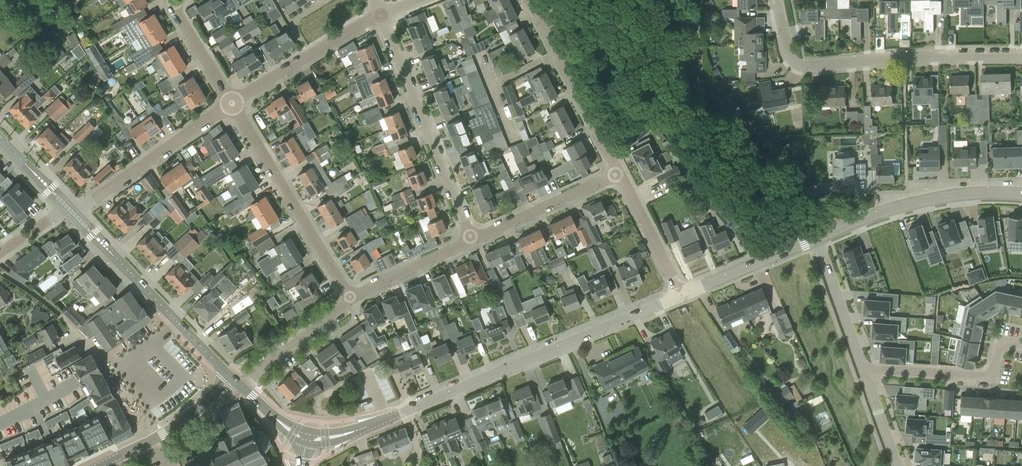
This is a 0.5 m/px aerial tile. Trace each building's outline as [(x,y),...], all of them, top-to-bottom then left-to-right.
[(121,5),(121,6),(120,6),(122,10),(126,8),(130,15),(147,4),(145,0),(129,0),(121,5)] [(208,1),(219,19),(224,17),(221,11),(227,7),(230,13),(236,9),(232,4),(230,0),(209,0),(208,1)] [(232,4),(236,9),(242,6),(238,0),(239,0),(230,0),(232,4)] [(267,12),(276,7),(272,0),(265,0),(256,6),(262,15),(267,12)] [(278,0),(286,13),(297,7),(293,0),(278,0)] [(486,18),(489,16),(511,5),(508,0),(491,0),(494,7),(484,12),(486,18)] [(900,0),(880,0),(880,13),(888,13),(888,32),(897,32),(897,11),(910,11),(910,0),(900,0)] [(910,0),(910,11),(924,11),(924,31),(933,31),(934,13),(941,13),(941,0),(913,0),(910,0)] [(947,13),(954,13),(954,6),(961,6),(961,24),(966,24),(966,25),(968,25),(968,24),(970,24),(970,13),(984,13),(984,4),(984,0),(947,0),(947,13)] [(984,4),(997,4),(997,24),(1006,24),(1006,6),(1014,6),(1014,0),(984,0),(984,4)] [(219,19),(208,1),(197,8),(205,21),(211,17),(215,22),(219,19)] [(451,23),(459,20),(457,16),(454,8),(455,7),(454,4),(446,8),(451,23)] [(457,16),(459,20),(462,29),(473,24),(470,13),(467,14),(464,5),(455,7),(454,8),(457,16)] [(489,16),(486,18),(485,18),(488,24),(493,22),(498,33),(506,29),(503,24),(517,17),(511,5),(489,16)] [(276,7),(267,12),(272,22),(282,16),(276,7)] [(827,8),(827,7),(807,8),(807,21),(815,21),(815,39),(825,39),(825,18),(838,18),(838,8),(827,8)] [(849,8),(838,8),(838,18),(851,18),(851,39),(861,39),(861,20),(869,20),(868,7),(849,7),(849,8)] [(722,9),(722,17),(739,17),(739,9),(722,9)] [(407,27),(412,40),(431,32),(423,12),(409,17),(412,25),(407,27)] [(134,41),(137,39),(136,39),(160,24),(157,20),(158,19),(154,13),(139,22),(138,19),(130,24),(135,32),(131,34),(134,41)] [(243,20),(246,25),(254,20),(251,15),(243,20)] [(126,17),(114,25),(116,30),(129,22),(126,17)] [(734,47),(738,47),(761,47),(761,33),(753,33),(753,17),(733,17),(734,47)] [(255,20),(246,26),(253,37),(262,32),(255,20)] [(269,27),(275,37),(283,50),(294,43),(286,30),(281,33),(275,23),(269,27)] [(135,62),(150,52),(156,49),(153,44),(167,35),(160,24),(136,39),(137,39),(142,48),(137,51),(130,54),(135,62)] [(253,37),(246,26),(238,31),(244,42),(253,37)] [(447,26),(436,31),(438,36),(449,31),(447,26)] [(217,43),(229,36),(224,27),(212,34),(217,43)] [(507,51),(515,47),(515,46),(528,39),(522,28),(509,35),(512,41),(504,45),(507,51)] [(435,30),(431,32),(412,40),(417,52),(431,46),(429,39),(437,36),(435,30)] [(472,35),(466,37),(469,45),(475,43),(472,35)] [(229,36),(217,43),(223,54),(236,46),(229,36)] [(283,50),(275,37),(264,44),(272,57),(283,50)] [(460,40),(463,48),(469,45),(466,37),(460,40)] [(515,46),(515,47),(521,58),(534,51),(528,39),(515,46)] [(353,41),(337,50),(341,57),(347,54),(357,47),(353,41)] [(79,43),(71,50),(79,59),(85,54),(79,43)] [(104,59),(94,43),(84,49),(94,65),(95,65),(104,59)] [(475,43),(469,45),(473,54),(479,52),(475,43)] [(351,59),(353,64),(375,56),(371,44),(357,50),(360,55),(351,59)] [(156,71),(159,69),(179,56),(173,45),(158,54),(159,55),(155,57),(157,60),(152,63),(151,65),(156,71)] [(247,45),(239,50),(243,57),(242,57),(250,70),(255,67),(256,69),(262,66),(261,64),(262,63),(253,50),(250,46),(247,45)] [(469,45),(463,48),(467,56),(473,54),(469,45)] [(738,47),(738,60),(750,60),(750,71),(740,71),(740,81),(754,81),(754,71),(765,70),(765,52),(761,52),(761,47),(738,47)] [(243,57),(239,50),(238,50),(238,49),(233,52),(237,60),(231,64),(239,77),(250,70),(242,57),(243,57)] [(6,77),(0,70),(11,61),(9,58),(5,54),(4,52),(0,55),(0,82),(6,77)] [(150,52),(135,62),(133,63),(136,68),(154,58),(150,52)] [(420,60),(425,72),(439,66),(447,63),(444,58),(437,61),(435,54),(420,60)] [(159,69),(161,73),(164,71),(168,78),(186,67),(179,56),(159,69)] [(354,76),(356,82),(366,78),(367,79),(378,74),(375,69),(380,67),(375,56),(353,64),(346,67),(348,71),(355,68),(358,75),(354,76)] [(461,62),(462,66),(463,68),(474,63),(472,57),(461,62)] [(94,65),(103,81),(113,75),(104,59),(95,65),(94,65)] [(439,66),(425,72),(430,84),(444,78),(442,72),(447,69),(448,71),(454,69),(455,66),(453,61),(447,63),(439,66)] [(465,73),(476,69),(474,63),(463,68),(465,73)] [(494,68),(497,76),(509,72),(505,63),(494,68)] [(456,68),(460,77),(466,74),(465,73),(463,68),(462,66),(456,68)] [(712,70),(711,70),(716,76),(720,73),(716,67),(712,70)] [(466,74),(468,79),(479,74),(476,69),(465,73),(466,74)] [(0,82),(0,101),(7,95),(13,90),(17,95),(27,87),(36,79),(37,79),(30,71),(13,85),(6,77),(0,82)] [(527,89),(530,95),(551,84),(545,72),(531,79),(535,86),(527,89)] [(463,85),(469,83),(468,79),(466,74),(460,77),(463,85)] [(469,83),(470,84),(481,80),(479,74),(468,79),(469,83)] [(982,75),(982,85),(982,92),(1010,91),(1010,74),(982,75)] [(950,76),(951,86),(951,92),(969,92),(968,75),(950,76)] [(173,99),(175,102),(199,87),(192,76),(183,82),(175,87),(177,91),(174,92),(173,99)] [(926,124),(939,124),(939,107),(938,93),(932,93),(932,77),(914,77),(914,83),(915,83),(915,92),(912,92),(913,102),(930,102),(930,108),(931,108),(931,117),(926,117),(926,124)] [(366,78),(356,82),(356,83),(350,85),(353,92),(369,85),(367,79),(366,78)] [(357,96),(359,102),(362,100),(389,89),(384,78),(371,83),(373,89),(357,96)] [(158,84),(161,89),(169,84),(167,79),(158,84)] [(299,92),(300,93),(296,95),(300,102),(315,93),(307,80),(297,87),(300,92),(299,92)] [(470,84),(472,90),(483,86),(481,80),(470,84)] [(769,81),(758,83),(763,107),(764,111),(780,108),(787,106),(784,89),(783,89),(771,92),(769,81)] [(455,91),(450,93),(448,86),(433,92),(438,104),(452,98),(458,96),(463,94),(466,93),(472,90),(470,84),(469,83),(463,85),(454,89),(455,91)] [(169,84),(161,89),(164,94),(173,89),(169,84)] [(502,87),(508,104),(517,101),(510,84),(502,87)] [(551,84),(530,95),(522,99),(526,105),(536,100),(535,97),(539,95),(543,102),(557,95),(551,84)] [(872,85),(872,96),(872,104),(892,103),(891,87),(881,87),(881,85),(872,85)] [(472,90),(474,96),(485,91),(483,86),(472,90)] [(821,87),(822,103),(833,103),(833,105),(845,104),(844,86),(821,87)] [(164,114),(166,116),(188,103),(191,107),(205,98),(199,87),(175,102),(161,110),(164,114)] [(332,87),(323,91),(327,99),(336,94),(332,87)] [(31,106),(18,118),(26,128),(42,113),(37,108),(47,99),(50,102),(56,96),(50,89),(47,91),(39,99),(33,104),(31,106)] [(134,92),(147,111),(147,110),(152,107),(139,89),(134,92)] [(362,100),(359,102),(361,107),(378,101),(380,106),(394,101),(389,89),(362,100)] [(466,93),(473,109),(479,107),(477,101),(474,96),(472,90),(466,93)] [(485,91),(474,96),(477,101),(488,97),(485,91)] [(320,103),(316,105),(320,113),(323,111),(325,110),(328,107),(329,107),(322,92),(316,96),(320,103)] [(32,99),(27,93),(9,109),(18,118),(31,106),(33,104),(39,99),(36,95),(32,99)] [(452,98),(438,104),(443,116),(457,111),(455,104),(459,102),(465,100),(463,94),(452,98)] [(290,108),(282,96),(271,102),(272,104),(267,107),(268,108),(266,109),(269,115),(271,113),(273,117),(278,114),(279,115),(284,112),(289,120),(294,117),(299,125),(300,126),(307,122),(297,104),(290,108)] [(477,101),(479,107),(490,102),(488,97),(477,101)] [(44,110),(50,116),(63,103),(58,98),(44,110)] [(490,102),(479,107),(481,112),(492,108),(490,102)] [(63,103),(50,116),(55,122),(69,109),(63,103)] [(545,123),(548,129),(568,118),(562,106),(549,113),(552,120),(545,123)] [(109,111),(115,120),(122,129),(126,125),(120,117),(114,107),(109,111)] [(362,113),(364,118),(369,116),(380,112),(378,107),(362,113)] [(446,124),(451,136),(485,122),(483,118),(481,112),(479,107),(473,109),(476,117),(468,120),(469,123),(463,125),(460,118),(446,124)] [(481,112),(483,118),(494,113),(492,108),(481,112)] [(513,117),(515,122),(521,120),(531,115),(529,109),(513,117)] [(147,111),(137,118),(150,136),(160,129),(155,121),(147,110),(147,111)] [(157,113),(160,117),(165,126),(170,122),(161,110),(157,113)] [(847,110),(847,123),(858,123),(858,110),(847,110)] [(865,133),(870,133),(875,133),(875,132),(877,132),(877,125),(872,126),(872,118),(871,118),(870,110),(864,110),(865,133)] [(378,120),(382,131),(389,128),(402,123),(398,111),(384,117),(385,117),(382,118),(380,112),(369,116),(364,118),(364,119),(367,125),(378,120)] [(977,122),(986,122),(990,122),(990,111),(977,111),(977,122)] [(483,118),(485,122),(485,123),(497,119),(494,113),(483,118)] [(150,136),(137,118),(126,125),(139,144),(150,136)] [(568,118),(548,129),(550,134),(557,130),(560,137),(574,130),(568,118)] [(497,119),(485,123),(488,129),(499,125),(497,119)] [(521,120),(515,122),(519,131),(525,129),(521,120)] [(78,142),(94,127),(89,121),(73,136),(78,142)] [(479,135),(482,143),(492,139),(490,135),(488,129),(485,123),(485,122),(451,136),(456,149),(470,143),(467,136),(473,133),(475,137),(479,135)] [(36,138),(45,147),(57,135),(53,130),(55,127),(52,123),(36,138)] [(376,154),(382,151),(382,150),(397,144),(395,139),(407,134),(402,123),(389,128),(382,131),(383,131),(380,132),(382,138),(391,134),(393,139),(373,147),(376,154)] [(631,134),(637,140),(650,129),(645,123),(631,134)] [(946,124),(939,124),(939,141),(947,141),(946,124)] [(488,129),(490,135),(501,130),(499,125),(488,129)] [(995,167),(1021,167),(1021,129),(1017,129),(1017,147),(1015,147),(1015,146),(994,147),(994,148),(990,148),(990,157),(994,156),(995,167)] [(92,130),(80,142),(78,144),(84,150),(99,136),(93,130),(92,130)] [(490,135),(492,139),(492,140),(503,136),(501,130),(490,135)] [(61,132),(57,135),(45,147),(53,156),(70,141),(61,132)] [(232,143),(225,132),(213,139),(209,132),(202,137),(206,144),(204,145),(211,156),(213,154),(232,143)] [(283,149),(286,154),(306,142),(311,140),(307,134),(296,141),(292,136),(286,139),(284,140),(285,141),(280,144),(280,145),(279,145),(279,147),(281,149),(282,150),(283,149)] [(492,140),(494,146),(506,141),(503,136),(492,140)] [(635,160),(638,165),(655,157),(651,150),(654,149),(648,138),(638,143),(640,147),(631,152),(632,154),(630,155),(633,161),(635,160)] [(871,143),(870,144),(870,154),(871,154),(872,170),(878,170),(878,181),(894,180),(894,175),(900,174),(900,162),(893,162),(893,166),(881,166),(881,154),(877,154),(877,138),(870,139),(871,143)] [(494,146),(492,140),(492,139),(482,143),(485,151),(495,147),(494,146)] [(543,152),(548,150),(555,147),(551,140),(545,143),(544,141),(539,144),(543,152)] [(566,147),(572,159),(586,152),(580,140),(566,147)] [(494,146),(495,147),(497,151),(508,147),(506,141),(494,146)] [(516,144),(519,150),(522,157),(529,154),(524,141),(516,144)] [(305,157),(303,153),(310,149),(306,142),(286,154),(289,159),(287,160),(290,165),(292,164),(292,165),(305,157)] [(232,143),(213,154),(211,156),(214,162),(221,158),(224,163),(239,154),(232,143)] [(382,150),(382,151),(385,157),(391,154),(398,151),(405,167),(413,164),(410,159),(416,156),(411,145),(399,150),(397,144),(382,150)] [(939,146),(920,147),(920,169),(940,169),(939,146)] [(953,166),(968,165),(968,168),(977,168),(976,146),(968,146),(968,147),(953,147),(953,166)] [(310,160),(314,158),(320,154),(325,151),(322,147),(307,156),(310,160)] [(174,168),(170,170),(180,184),(191,177),(192,176),(189,172),(193,169),(198,166),(198,165),(192,157),(186,150),(181,153),(187,160),(183,163),(182,164),(181,163),(180,164),(178,161),(172,165),(174,168)] [(325,151),(320,154),(324,161),(331,156),(327,150),(325,151)] [(548,150),(543,152),(547,160),(552,158),(548,150)] [(459,156),(464,169),(478,163),(473,151),(459,156)] [(63,167),(72,176),(84,164),(79,159),(82,156),(78,152),(63,167)] [(586,152),(572,159),(550,170),(554,178),(573,168),(577,175),(582,172),(586,170),(585,167),(592,164),(591,163),(593,162),(590,156),(588,157),(586,152)] [(512,181),(514,186),(516,190),(522,188),(524,193),(536,187),(530,173),(527,166),(526,167),(523,160),(520,154),(513,158),(516,164),(520,175),(517,176),(518,178),(512,181)] [(655,157),(638,165),(641,171),(639,172),(642,178),(644,177),(645,179),(655,174),(660,184),(690,168),(687,164),(683,166),(684,167),(679,169),(677,166),(671,169),(669,164),(663,167),(661,162),(658,164),(655,157)] [(834,158),(835,172),(835,182),(847,182),(847,178),(866,178),(865,163),(853,163),(853,157),(834,158)] [(84,164),(72,176),(80,185),(97,170),(97,164),(91,158),(84,164)] [(496,165),(500,173),(500,174),(506,170),(502,162),(496,165)] [(478,163),(464,169),(469,181),(483,175),(478,163)] [(534,163),(527,166),(530,173),(536,187),(548,182),(542,168),(537,170),(534,163)] [(94,177),(99,183),(114,170),(109,164),(94,177)] [(226,184),(229,189),(252,175),(245,164),(231,173),(234,179),(226,184)] [(303,171),(298,174),(305,185),(317,177),(323,174),(324,173),(320,165),(316,166),(316,165),(313,167),(313,166),(311,167),(307,169),(305,170),(303,171)] [(210,172),(213,176),(222,171),(219,166),(210,172)] [(406,171),(408,176),(413,188),(426,182),(422,171),(416,173),(414,167),(406,171)] [(170,170),(160,178),(166,186),(170,192),(180,184),(170,170)] [(496,175),(503,191),(514,186),(512,181),(506,170),(500,174),(500,173),(496,175)] [(213,177),(203,183),(206,188),(216,181),(225,176),(222,171),(213,176),(213,177)] [(159,185),(150,173),(140,180),(149,192),(159,185)] [(317,177),(305,185),(311,195),(320,190),(324,188),(321,183),(328,179),(325,173),(324,173),(323,174),(317,177)] [(229,189),(227,190),(231,196),(241,190),(244,195),(258,186),(252,175),(229,189)] [(343,176),(325,187),(328,192),(347,180),(344,175),(343,176)] [(206,188),(203,183),(198,176),(193,180),(199,190),(196,191),(203,201),(196,206),(198,209),(214,198),(206,188)] [(372,184),(375,189),(388,184),(386,178),(372,184)] [(347,180),(328,192),(332,198),(351,187),(347,180)] [(8,207),(25,191),(17,181),(6,191),(2,187),(0,189),(0,198),(8,207)] [(472,189),(477,201),(491,195),(486,183),(472,189)] [(491,195),(477,201),(482,213),(496,207),(493,201),(509,194),(512,202),(520,199),(516,190),(514,186),(503,191),(492,196),(491,195)] [(399,192),(401,198),(412,194),(410,188),(405,190),(404,190),(399,192)] [(25,191),(8,207),(16,216),(13,218),(17,223),(28,215),(23,210),(34,201),(32,198),(33,197),(27,190),(26,191),(25,191)] [(412,194),(401,198),(402,199),(390,203),(393,209),(409,203),(411,208),(420,205),(422,210),(435,205),(431,193),(417,198),(417,199),(415,200),(412,194)] [(175,195),(167,200),(169,203),(171,201),(180,215),(183,219),(189,215),(175,195)] [(248,222),(257,216),(271,207),(265,196),(250,205),(252,209),(248,211),(248,216),(245,218),(248,222)] [(223,208),(225,213),(243,202),(240,197),(223,208)] [(318,206),(324,217),(337,209),(344,205),(340,200),(334,204),(330,198),(318,206)] [(107,214),(116,223),(133,207),(128,201),(126,203),(123,199),(107,214)] [(601,217),(605,215),(607,220),(617,215),(611,204),(604,207),(601,200),(595,203),(594,201),(581,207),(585,215),(580,218),(586,231),(591,242),(590,242),(592,246),(597,243),(597,244),(601,242),(593,224),(602,219),(601,217)] [(143,217),(148,222),(164,208),(164,207),(159,201),(158,202),(143,217)] [(169,203),(148,222),(154,228),(168,214),(174,221),(180,215),(171,201),(169,203)] [(243,202),(225,213),(229,218),(246,208),(243,202)] [(138,217),(143,212),(136,204),(133,207),(116,223),(125,232),(140,218),(138,217)] [(721,205),(713,212),(720,220),(726,228),(728,230),(736,223),(734,221),(721,205)] [(251,240),(255,246),(270,237),(267,232),(281,224),(277,218),(278,218),(271,207),(257,216),(263,227),(257,230),(258,231),(249,236),(251,240)] [(337,209),(324,217),(330,227),(343,219),(337,209)] [(344,218),(348,224),(358,218),(364,215),(361,209),(344,218)] [(358,218),(348,224),(351,230),(337,238),(344,249),(356,241),(353,236),(373,224),(367,214),(364,215),(358,218)] [(566,233),(565,233),(566,235),(568,239),(572,247),(578,245),(571,231),(576,228),(570,215),(566,217),(565,215),(561,217),(561,219),(559,220),(565,232),(566,233)] [(981,237),(974,238),(979,251),(988,250),(997,249),(999,249),(998,246),(997,237),(996,238),(996,234),(994,221),(993,216),(978,218),(979,224),(981,237)] [(1007,226),(1009,226),(1009,239),(1019,239),(1019,250),(1021,251),(1021,217),(1007,216),(1007,226)] [(386,218),(377,222),(382,231),(391,226),(386,218)] [(427,241),(409,249),(407,245),(401,247),(402,249),(403,250),(404,251),(407,259),(437,245),(433,235),(445,230),(441,218),(427,224),(430,230),(423,233),(427,241)] [(961,233),(960,231),(958,232),(954,219),(950,220),(950,218),(941,221),(942,223),(938,224),(940,229),(939,230),(942,239),(943,238),(946,245),(956,242),(958,248),(973,243),(968,230),(961,233)] [(703,254),(698,243),(700,242),(693,226),(680,232),(676,224),(672,226),(669,219),(661,222),(669,242),(677,239),(686,261),(703,254)] [(566,235),(565,233),(566,233),(565,232),(559,220),(549,224),(555,238),(560,235),(563,241),(568,239),(566,235)] [(730,243),(726,234),(725,230),(716,233),(712,222),(699,227),(707,246),(713,243),(716,249),(730,243)] [(909,237),(914,250),(925,247),(931,264),(943,260),(938,244),(938,245),(930,247),(925,233),(922,224),(917,226),(916,224),(910,227),(910,228),(908,229),(911,237),(909,237)] [(173,245),(178,251),(198,233),(194,228),(191,231),(190,230),(173,245)] [(539,229),(529,234),(535,247),(545,242),(539,229)] [(136,245),(145,254),(157,242),(157,243),(163,237),(158,231),(155,234),(151,230),(136,245)] [(178,251),(184,257),(185,258),(199,245),(198,243),(207,235),(202,230),(198,233),(178,251)] [(583,246),(590,242),(591,242),(586,231),(578,235),(583,246)] [(535,247),(529,234),(527,234),(526,233),(523,235),(523,236),(518,239),(524,252),(529,250),(536,266),(542,263),(538,253),(535,247)] [(67,269),(82,258),(77,252),(74,254),(70,250),(76,245),(68,234),(60,240),(59,239),(53,243),(52,241),(49,241),(42,246),(43,246),(39,249),(38,247),(15,263),(8,273),(24,283),(30,274),(28,272),(46,259),(46,258),(42,253),(46,250),(51,257),(56,253),(67,269)] [(413,237),(416,243),(422,240),(420,234),(413,237)] [(270,237),(255,246),(250,249),(254,255),(259,252),(260,253),(274,244),(270,237)] [(279,258),(296,248),(290,238),(279,244),(279,245),(273,248),(277,255),(270,259),(268,255),(257,262),(261,269),(279,258)] [(350,260),(357,271),(372,262),(377,272),(391,266),(385,255),(377,259),(371,250),(374,249),(369,241),(352,252),(355,258),(350,260)] [(606,241),(598,246),(607,265),(608,266),(617,262),(606,241)] [(157,242),(145,254),(153,263),(169,249),(165,245),(162,247),(157,243),(157,242)] [(508,259),(514,256),(508,243),(506,244),(506,243),(500,246),(500,247),(496,249),(505,268),(511,265),(508,259)] [(597,243),(592,246),(586,249),(592,261),(597,259),(601,268),(607,265),(598,246),(597,244),(597,243)] [(555,249),(559,257),(562,255),(566,254),(562,246),(555,249)] [(859,246),(843,252),(851,275),(861,272),(863,277),(876,272),(870,255),(863,258),(859,246)] [(296,248),(279,258),(261,269),(265,277),(277,270),(275,266),(282,262),(286,269),(303,259),(296,248)] [(505,268),(496,249),(485,254),(491,266),(496,264),(500,271),(505,268)] [(543,250),(538,253),(542,263),(548,261),(543,250)] [(165,275),(173,285),(185,273),(186,273),(189,270),(193,267),(185,258),(184,257),(178,251),(171,258),(176,265),(165,275)] [(644,268),(641,259),(642,258),(639,251),(626,256),(630,265),(625,267),(624,265),(617,267),(625,287),(634,283),(635,286),(643,282),(638,270),(644,268)] [(513,256),(519,271),(525,267),(519,254),(513,256)] [(562,255),(559,257),(548,262),(553,274),(568,267),(562,255)] [(454,268),(459,277),(462,284),(476,278),(478,284),(488,280),(484,272),(480,262),(473,266),(471,260),(454,268)] [(247,262),(243,266),(248,271),(252,267),(247,262)] [(83,294),(85,293),(104,277),(93,264),(85,271),(78,277),(84,285),(79,289),(83,294)] [(252,268),(247,272),(251,277),(256,273),(252,268)] [(487,271),(494,286),(500,283),(492,268),(487,271)] [(985,278),(982,268),(967,273),(971,284),(985,278)] [(186,273),(173,285),(182,294),(198,279),(189,270),(186,273)] [(289,270),(279,277),(282,282),(293,276),(289,270)] [(193,306),(200,313),(221,293),(233,283),(221,271),(214,277),(206,284),(211,290),(206,295),(205,295),(193,306)] [(204,286),(206,284),(214,277),(209,271),(202,279),(199,281),(204,286)] [(303,297),(298,300),(302,307),(317,298),(313,292),(312,292),(311,290),(319,285),(311,272),(303,276),(301,272),(284,283),(288,290),(295,285),(303,297)] [(440,297),(446,294),(449,300),(454,298),(459,295),(455,287),(451,278),(446,280),(443,274),(440,275),(439,275),(435,276),(435,278),(432,279),(440,297)] [(584,292),(589,289),(594,300),(611,293),(604,275),(587,281),(584,274),(576,278),(583,292),(584,292)] [(104,277),(85,293),(90,298),(95,294),(101,302),(109,295),(116,289),(105,276),(104,277)] [(506,305),(510,314),(523,309),(510,278),(500,283),(498,284),(494,286),(499,293),(505,306),(506,305)] [(472,280),(463,284),(465,289),(474,285),(472,280)] [(44,295),(53,303),(67,292),(61,283),(44,295)] [(221,293),(200,313),(207,321),(219,310),(216,307),(220,303),(221,303),(237,288),(233,283),(221,293)] [(437,307),(434,300),(430,290),(428,285),(422,288),(420,283),(414,286),(413,284),(406,287),(407,289),(405,289),(409,299),(413,308),(421,305),(424,313),(437,307)] [(0,305),(12,298),(6,290),(4,291),(1,285),(0,286),(0,305)] [(560,299),(561,302),(565,311),(580,305),(573,288),(565,291),(563,285),(556,288),(561,298),(560,299)] [(534,297),(533,297),(538,307),(523,313),(526,322),(533,319),(535,323),(537,322),(539,324),(542,322),(543,320),(550,317),(544,303),(540,293),(543,292),(539,287),(531,290),(534,297)] [(761,288),(738,298),(748,319),(759,314),(757,310),(769,305),(761,288)] [(85,321),(76,326),(89,338),(95,334),(106,350),(116,342),(151,318),(143,308),(141,309),(128,291),(120,296),(103,308),(85,321)] [(996,291),(983,299),(992,314),(999,310),(996,291)] [(1012,294),(996,291),(999,310),(1008,312),(1012,294)] [(894,308),(902,309),(903,294),(887,292),(886,301),(870,300),(870,304),(868,303),(868,311),(869,311),(869,314),(893,316),(894,308)] [(1020,313),(1021,312),(1021,296),(1012,294),(1008,312),(1009,312),(1009,311),(1020,313)] [(385,299),(382,301),(384,306),(385,306),(389,317),(398,314),(400,319),(403,317),(410,332),(416,329),(408,310),(402,312),(398,303),(395,295),(391,297),(391,295),(385,298),(385,299)] [(992,314),(983,299),(981,295),(965,305),(985,319),(992,314)] [(748,319),(738,298),(715,308),(723,325),(725,324),(726,328),(732,326),(730,322),(741,317),(743,321),(748,319)] [(222,313),(227,318),(237,310),(232,304),(222,313)] [(366,309),(363,311),(368,319),(372,327),(384,320),(384,319),(389,317),(385,306),(384,306),(378,309),(375,304),(372,306),(371,304),(365,307),(366,309)] [(488,314),(493,326),(486,329),(491,341),(506,335),(504,332),(511,330),(506,319),(507,318),(502,305),(494,308),(495,311),(488,314)] [(983,328),(985,319),(965,305),(961,323),(983,328)] [(63,313),(76,326),(85,321),(70,306),(63,313)] [(292,306),(283,312),(287,319),(296,313),(292,306)] [(234,318),(238,324),(250,316),(246,310),(234,318)] [(769,314),(776,328),(780,339),(789,335),(778,310),(769,314)] [(39,311),(38,320),(47,321),(48,312),(39,311)] [(902,331),(910,332),(911,317),(895,315),(894,324),(878,323),(878,327),(876,326),(876,333),(877,334),(877,337),(899,339),(901,339),(902,331)] [(445,316),(441,318),(444,325),(445,325),(450,337),(449,337),(452,343),(457,342),(461,353),(475,348),(473,342),(469,333),(463,335),(463,334),(461,330),(459,331),(454,321),(448,323),(445,316)] [(441,318),(435,320),(439,331),(443,340),(449,337),(450,337),(445,325),(444,325),(441,318)] [(983,328),(961,323),(959,335),(980,339),(983,328)] [(40,331),(34,334),(23,340),(27,346),(37,340),(39,343),(45,340),(48,345),(60,339),(55,331),(57,330),(54,325),(53,326),(51,324),(40,330),(40,331)] [(339,339),(347,349),(356,343),(353,338),(364,330),(360,324),(339,339)] [(12,347),(0,325),(0,353),(12,347)] [(252,343),(244,330),(239,333),(235,326),(217,337),(227,353),(238,346),(240,350),(252,343)] [(366,334),(374,347),(387,342),(384,334),(377,337),(373,330),(366,334)] [(721,336),(730,349),(737,345),(728,331),(721,336)] [(422,344),(417,332),(409,335),(414,348),(422,344)] [(656,352),(651,355),(656,363),(661,372),(670,367),(664,356),(670,353),(678,348),(669,332),(657,339),(656,338),(650,341),(656,352)] [(404,335),(398,337),(400,343),(406,340),(404,335)] [(978,355),(978,354),(977,354),(980,342),(958,338),(955,350),(978,355)] [(431,351),(437,364),(451,357),(445,343),(438,346),(435,339),(422,345),(426,353),(431,351)] [(880,348),(879,354),(881,354),(881,360),(905,362),(906,349),(914,349),(915,340),(901,339),(899,339),(898,347),(882,346),(882,348),(880,348)] [(933,339),(932,352),(939,352),(940,340),(933,339)] [(332,376),(336,373),(331,367),(336,363),(337,365),(345,360),(333,343),(317,355),(328,372),(323,375),(331,386),(337,382),(332,376)] [(60,347),(42,357),(46,365),(55,360),(58,366),(60,365),(61,367),(80,356),(79,354),(80,353),(77,348),(76,349),(74,346),(63,352),(60,348),(61,348),(60,347)] [(594,368),(598,377),(604,389),(648,368),(637,347),(594,368)] [(31,355),(34,361),(45,355),(42,349),(31,355)] [(379,352),(383,361),(389,358),(385,349),(379,352)] [(405,354),(413,373),(424,368),(416,349),(405,354)] [(978,355),(955,350),(953,362),(974,367),(975,364),(976,364),(978,355)] [(413,373),(405,354),(405,352),(402,353),(403,355),(390,360),(395,372),(400,370),(402,377),(413,373)] [(101,372),(95,359),(94,360),(91,354),(73,363),(69,366),(79,382),(79,383),(101,372)] [(346,362),(354,373),(360,368),(353,357),(346,362)] [(310,358),(302,364),(305,369),(309,366),(311,370),(316,366),(310,358)] [(277,386),(289,399),(300,389),(294,381),(300,376),(295,370),(277,386)] [(62,375),(68,385),(74,382),(67,371),(62,375)] [(79,383),(79,382),(88,397),(91,402),(94,406),(114,396),(101,372),(79,383)] [(314,380),(302,391),(308,399),(323,391),(331,386),(323,375),(322,373),(314,380)] [(580,393),(583,391),(577,377),(569,380),(570,380),(564,383),(562,379),(547,385),(552,398),(556,406),(569,400),(570,401),(581,396),(580,393)] [(14,384),(5,389),(10,398),(19,392),(14,384)] [(773,393),(780,405),(794,396),(786,384),(773,393)] [(896,396),(895,404),(896,404),(896,407),(906,408),(905,414),(915,414),(916,400),(921,401),(921,397),(934,398),(935,388),(913,386),(912,395),(897,394),(897,396),(896,396)] [(518,406),(515,407),(518,415),(540,407),(535,394),(531,395),(528,387),(512,392),(518,406)] [(945,389),(944,408),(953,409),(954,389),(945,389)] [(972,414),(973,396),(962,396),(961,413),(972,414)] [(983,414),(984,397),(973,396),(972,414),(983,414)] [(994,415),(995,398),(984,397),(983,414),(994,415)] [(96,408),(107,428),(111,435),(115,444),(134,435),(115,398),(96,408)] [(1005,416),(1006,399),(996,398),(995,398),(994,415),(1005,416)] [(500,399),(486,405),(494,426),(508,420),(500,399)] [(588,399),(582,401),(587,411),(592,409),(588,399)] [(1016,417),(1017,400),(1006,399),(1005,416),(1016,417)] [(266,460),(269,459),(265,450),(270,443),(270,442),(267,434),(266,434),(257,433),(253,425),(250,427),(238,401),(218,411),(229,433),(217,439),(219,443),(186,458),(189,465),(186,465),(269,465),(266,460)] [(795,401),(790,404),(793,409),(798,406),(795,401)] [(717,404),(704,412),(708,419),(716,414),(721,411),(717,404)] [(491,419),(486,405),(472,410),(477,424),(467,428),(471,437),(477,451),(485,448),(479,432),(486,429),(483,422),(491,419)] [(762,408),(749,420),(756,428),(769,416),(762,408)] [(64,465),(65,465),(75,461),(74,458),(83,454),(84,455),(94,450),(94,448),(112,439),(102,419),(100,415),(52,439),(53,440),(49,442),(5,460),(8,465),(60,465),(64,465)] [(680,415),(671,420),(674,426),(683,422),(680,415)] [(448,418),(439,421),(453,455),(460,453),(455,442),(457,441),(455,436),(462,434),(455,417),(449,420),(448,418)] [(933,434),(929,429),(929,427),(927,427),(927,419),(907,418),(906,431),(912,432),(914,432),(914,435),(916,435),(916,442),(950,445),(951,432),(946,432),(946,435),(933,434)] [(516,438),(519,445),(526,442),(516,420),(508,423),(514,438),(516,438)] [(453,455),(439,421),(431,425),(432,426),(426,429),(432,446),(439,443),(441,448),(443,447),(447,458),(453,455)] [(377,439),(383,453),(410,441),(405,427),(377,439)] [(543,431),(548,444),(559,440),(554,427),(543,431)] [(945,450),(917,447),(917,450),(915,450),(915,457),(916,457),(916,459),(924,460),(924,464),(927,464),(926,465),(952,465),(944,465),(945,450)] [(357,465),(374,460),(371,450),(354,457),(356,463),(347,465),(357,465)] [(609,453),(602,456),(605,463),(612,460),(609,453)]
